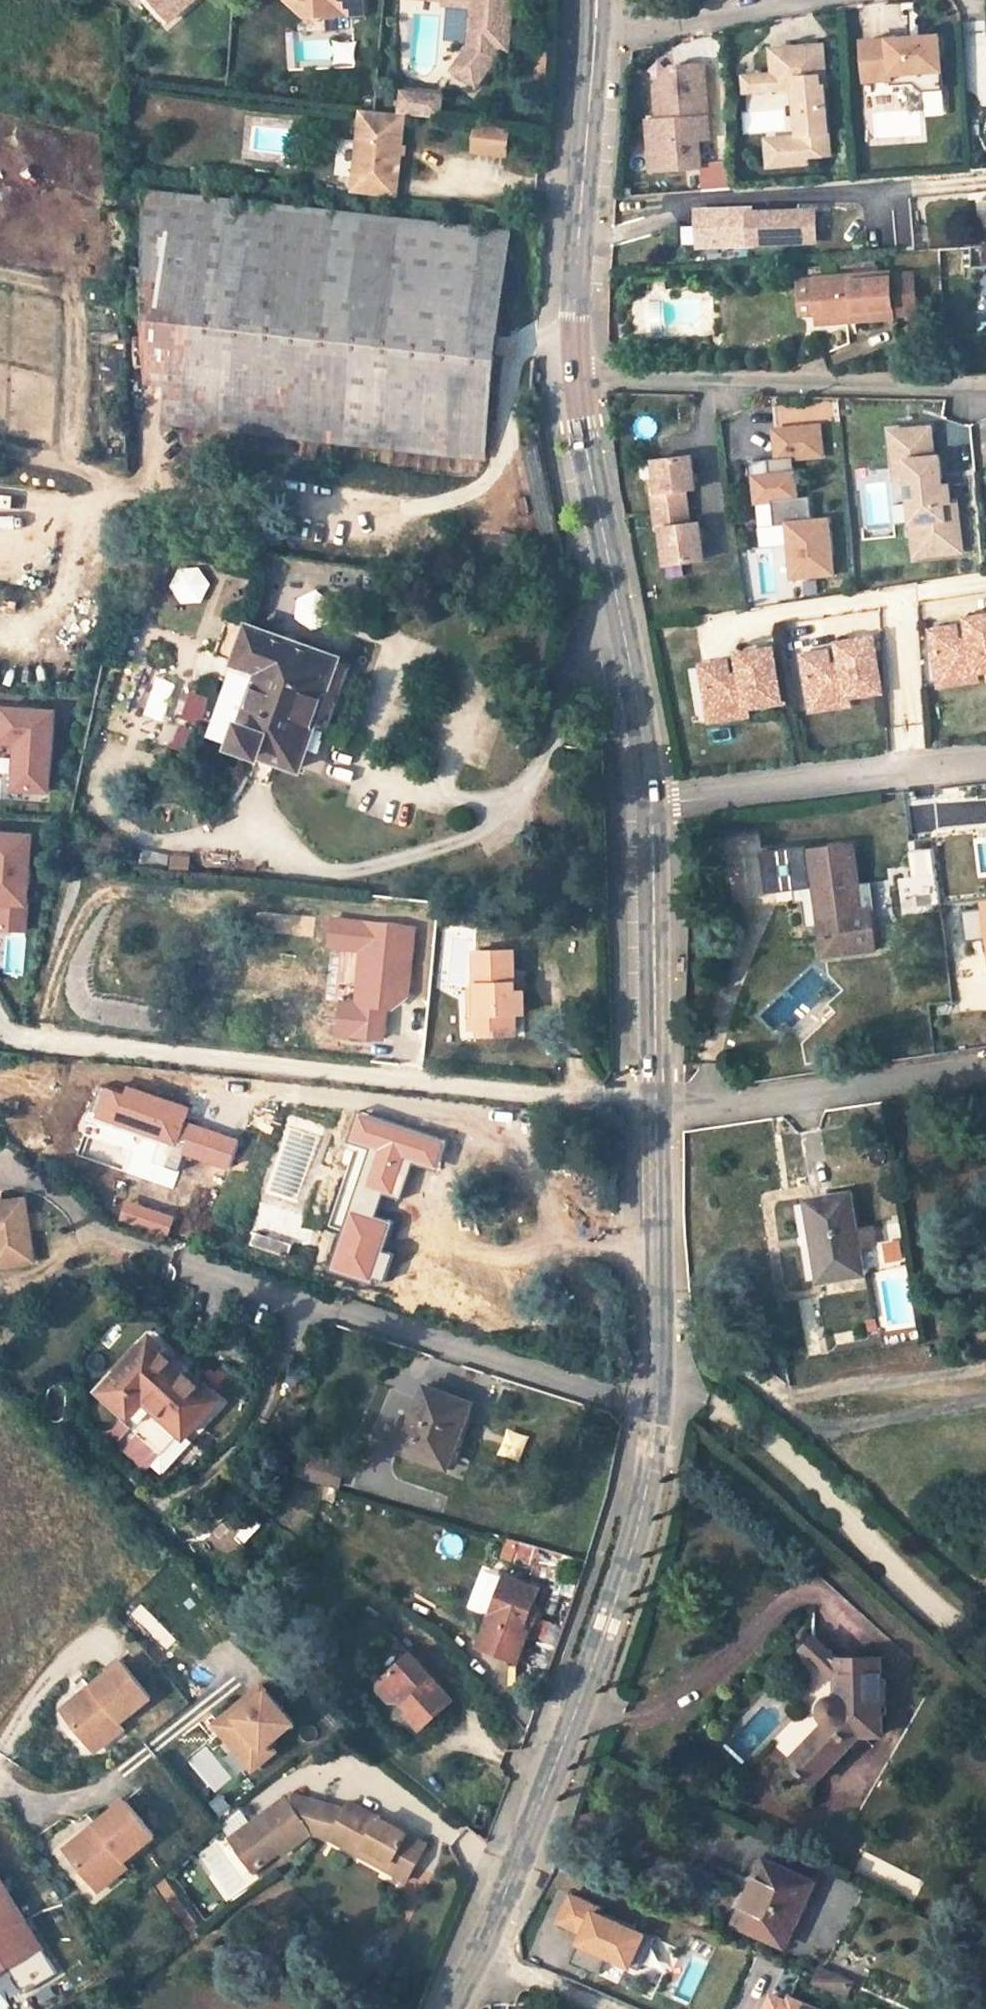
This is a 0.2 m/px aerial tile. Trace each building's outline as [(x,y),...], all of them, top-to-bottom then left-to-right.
[(174,12),(188,0),(164,0),(174,12)] [(302,0),(292,0),(306,13),(320,7),(320,2),(304,3),(302,0)] [(304,3),(320,2),(320,7),(365,10),(365,0),(302,0),(304,3)] [(446,2),(474,4),(470,44),(455,68),(478,83),(496,54),(497,47),(509,48),(514,0),(446,0),(446,2)] [(910,37),(863,41),(868,96),(922,91),(924,111),(944,110),(938,35),(918,37),(919,41),(910,42),(910,37)] [(767,136),(769,159),(805,157),(804,150),(827,148),(821,73),(827,72),(825,44),(776,48),(778,68),(779,86),(799,84),(803,133),(767,136)] [(697,76),(696,67),(674,69),(658,88),(660,122),(650,123),(652,154),(669,169),(702,167),(700,139),(710,139),(705,75),(697,76)] [(697,76),(705,75),(705,67),(696,67),(697,76)] [(779,86),(778,68),(738,71),(739,89),(779,86)] [(401,88),(398,110),(407,111),(415,112),(418,90),(401,88)] [(441,93),(418,90),(415,112),(438,115),(441,93)] [(365,105),(357,181),(355,191),(398,196),(399,186),(401,163),(392,163),(396,124),(406,125),(407,111),(398,110),(365,105)] [(469,154),(506,158),(510,128),(473,123),(469,154)] [(392,163),(401,163),(406,125),(396,124),(392,163)] [(128,152),(126,166),(139,167),(140,157),(141,154),(128,152)] [(149,378),(170,380),(166,418),(482,453),(507,236),(147,194),(149,378)] [(753,211),(732,211),(718,212),(701,213),(701,227),(702,245),(801,241),(800,213),(800,212),(753,214),(753,211)] [(800,213),(801,241),(821,241),(820,212),(800,213)] [(684,245),(702,245),(701,227),(683,227),(684,245)] [(981,259),(981,249),(971,249),(971,259),(981,259)] [(882,274),(815,279),(817,313),(846,311),(846,321),(885,319),(885,317),(926,314),(923,275),(882,279),(882,274)] [(817,313),(815,279),(798,281),(800,314),(800,315),(817,314),(817,313)] [(846,311),(817,313),(817,314),(818,323),(846,321),(846,311)] [(838,421),(837,401),(774,404),(775,424),(838,421)] [(821,424),(776,428),(778,456),(769,457),(770,473),(755,475),(758,500),(773,499),(775,524),(788,522),(793,576),(834,572),(829,518),(813,519),(811,494),(798,495),(794,456),(823,454),(821,424)] [(935,426),(894,428),(896,459),(908,458),(910,478),(915,477),(916,501),(911,501),(916,555),(962,551),(958,500),(952,500),(951,485),(944,485),(942,456),(937,456),(935,426)] [(668,453),(655,454),(658,490),(654,490),(656,507),(691,504),(689,487),(696,486),(693,451),(668,453)] [(769,457),(754,459),(755,475),(770,473),(769,457)] [(908,458),(896,459),(897,478),(910,478),(908,458)] [(775,524),(773,499),(758,500),(760,525),(775,524)] [(139,502),(127,500),(127,513),(139,514),(139,502)] [(691,504),(656,507),(657,524),(661,524),(664,559),(702,556),(698,503),(691,504)] [(940,672),(942,671),(962,668),(964,678),(980,675),(979,668),(985,667),(985,613),(969,616),(972,632),(962,633),(961,624),(933,629),(940,672)] [(223,655),(227,657),(231,658),(236,660),(240,662),(233,681),(213,736),(261,753),(279,760),(300,768),(308,749),(318,752),(326,731),(315,727),(342,658),(230,618),(218,653),(223,655)] [(831,647),(804,652),(811,695),(831,691),(832,701),(851,698),(849,691),(881,685),(873,634),(840,639),(842,655),(833,657),(831,647)] [(731,659),(703,664),(711,707),(730,704),(732,713),(750,710),(749,703),(781,698),(772,646),(739,651),(742,667),(733,669),(731,659)] [(354,662),(346,660),(342,658),(315,727),(326,731),(328,732),(354,662)] [(962,668),(942,671),(944,681),(964,678),(962,668)] [(831,691),(811,695),(813,703),(832,701),(831,691)] [(730,704),(711,707),(712,717),(732,713),(730,704)] [(15,788),(49,790),(55,711),(0,707),(0,747),(2,747),(2,741),(19,743),(15,788)] [(34,836),(0,833),(0,902),(0,908),(0,929),(27,931),(34,836)] [(839,931),(837,915),(860,912),(852,845),(813,850),(807,848),(763,853),(767,900),(806,896),(811,934),(839,931)] [(909,851),(910,880),(899,881),(901,908),(937,906),(934,849),(909,851)] [(516,980),(516,950),(478,950),(479,988),(480,1028),(498,1028),(498,1035),(517,1035),(517,1012),(527,1012),(527,992),(523,992),(516,992),(516,980)] [(480,1028),(479,988),(471,987),(472,1028),(480,1028)] [(374,1150),(356,1205),(339,1200),(331,1227),(356,1234),(353,1243),(352,1246),(378,1254),(382,1239),(386,1228),(391,1229),(397,1229),(402,1227),(407,1223),(410,1219),(412,1213),(412,1208),(411,1202),(407,1197),(402,1192),(399,1189),(409,1158),(414,1158),(418,1156),(421,1152),(423,1148),(423,1143),(422,1139),(419,1135),(415,1133),(411,1132),(407,1132),(403,1135),(400,1138),(399,1141),(392,1140),(387,1138),(384,1147),(376,1145),(374,1150)] [(810,1203),(822,1279),(861,1273),(857,1248),(878,1244),(875,1223),(854,1226),(849,1196),(810,1203)] [(31,1259),(23,1198),(0,1200),(0,1263),(31,1259)] [(810,1203),(797,1205),(809,1282),(822,1279),(810,1203)] [(255,1232),(251,1243),(269,1249),(272,1237),(255,1232)] [(272,1237),(269,1249),(290,1256),(293,1244),(272,1237)] [(899,1239),(887,1241),(890,1257),(902,1255),(899,1239)] [(103,1390),(129,1414),(125,1420),(161,1453),(181,1432),(185,1435),(216,1401),(175,1363),(178,1360),(152,1336),(146,1343),(103,1390)] [(461,1433),(468,1413),(473,1402),(427,1386),(403,1448),(448,1465),(461,1433)] [(473,1415),(468,1413),(461,1433),(466,1435),(473,1415)] [(461,1433),(448,1465),(454,1468),(458,1463),(462,1454),(465,1445),(466,1435),(461,1433)] [(300,1454),(294,1477),(339,1490),(346,1466),(300,1454)] [(526,1626),(531,1612),(535,1603),(540,1587),(508,1574),(480,1647),(519,1661),(531,1628),(526,1626)] [(540,1605),(535,1603),(531,1612),(536,1614),(540,1605)] [(526,1626),(531,1628),(536,1614),(531,1612),(526,1626)] [(806,1648),(841,1682),(837,1693),(834,1694),(831,1696),(829,1697),(827,1699),(825,1701),(824,1703),(823,1704),(822,1707),(822,1709),(822,1712),(822,1714),(822,1715),(823,1717),(824,1719),(825,1720),(826,1722),(792,1759),(815,1781),(850,1744),(854,1747),(866,1735),(866,1733),(882,1733),(880,1657),(839,1660),(816,1638),(806,1648)] [(452,1702),(410,1656),(380,1683),(397,1702),(401,1699),(412,1711),(409,1713),(422,1728),(452,1702)] [(120,1666),(62,1710),(89,1746),(114,1727),(108,1719),(141,1693),(120,1666)] [(389,1701),(397,1702),(380,1683),(379,1690),(389,1701)] [(262,1685),(239,1703),(238,1701),(209,1723),(248,1773),(277,1751),(269,1741),(292,1724),(262,1685)] [(387,1869),(407,1880),(422,1853),(403,1842),(408,1833),(350,1801),(341,1808),(292,1794),(230,1839),(253,1871),(280,1851),(283,1854),(311,1833),(330,1838),(364,1856),(368,1848),(391,1861),(387,1869)] [(123,1804),(65,1848),(93,1884),(118,1864),(112,1857),(145,1831),(123,1804)] [(403,1842),(422,1853),(427,1844),(408,1833),(403,1842)] [(368,1848),(364,1856),(387,1869),(391,1861),(368,1848)] [(755,1880),(765,1859),(757,1855),(747,1876),(755,1880)] [(814,1880),(765,1859),(755,1880),(750,1892),(757,1895),(742,1925),(784,1945),(814,1880)] [(42,1941),(0,1867),(0,1966),(42,1941)] [(560,1918),(585,1929),(570,1959),(598,1972),(607,1952),(639,1967),(654,1935),(600,1910),(602,1906),(572,1891),(560,1918)] [(750,1892),(736,1922),(742,1925),(757,1895),(750,1892)] [(823,1968),(817,1981),(845,1993),(851,1980),(823,1968)] [(823,2008),(791,1994),(790,1999),(774,1992),(766,2008),(823,2008)]
